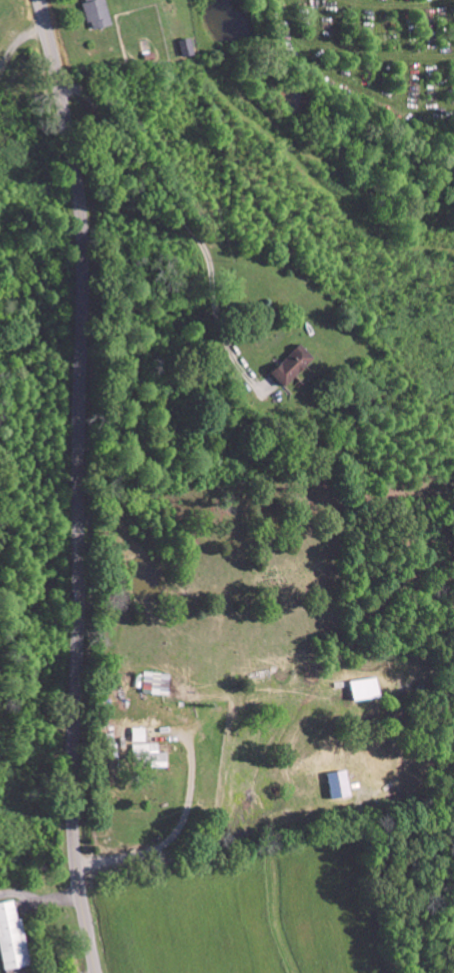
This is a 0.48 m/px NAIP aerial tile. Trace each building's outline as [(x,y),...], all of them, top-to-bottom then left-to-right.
[(88,4),(86,4),(95,32),(116,25),(108,0),(87,0),(88,4)] [(180,42),(184,58),(196,56),(192,39),(180,42)] [(316,358),(301,345),(274,375),(288,388),(316,358)] [(145,695),(173,696),(174,674),(146,674),(145,695)] [(352,682),(354,701),(382,699),(380,679),(352,682)] [(171,769),(171,754),(162,754),(162,745),(149,745),(149,729),(134,729),(135,756),(152,756),(152,769),(171,769)] [(332,775),(336,801),(355,798),(352,772),(332,775)] [(1,939),(7,972),(34,967),(25,919),(20,920),(17,902),(0,905),(0,939),(1,939)]
